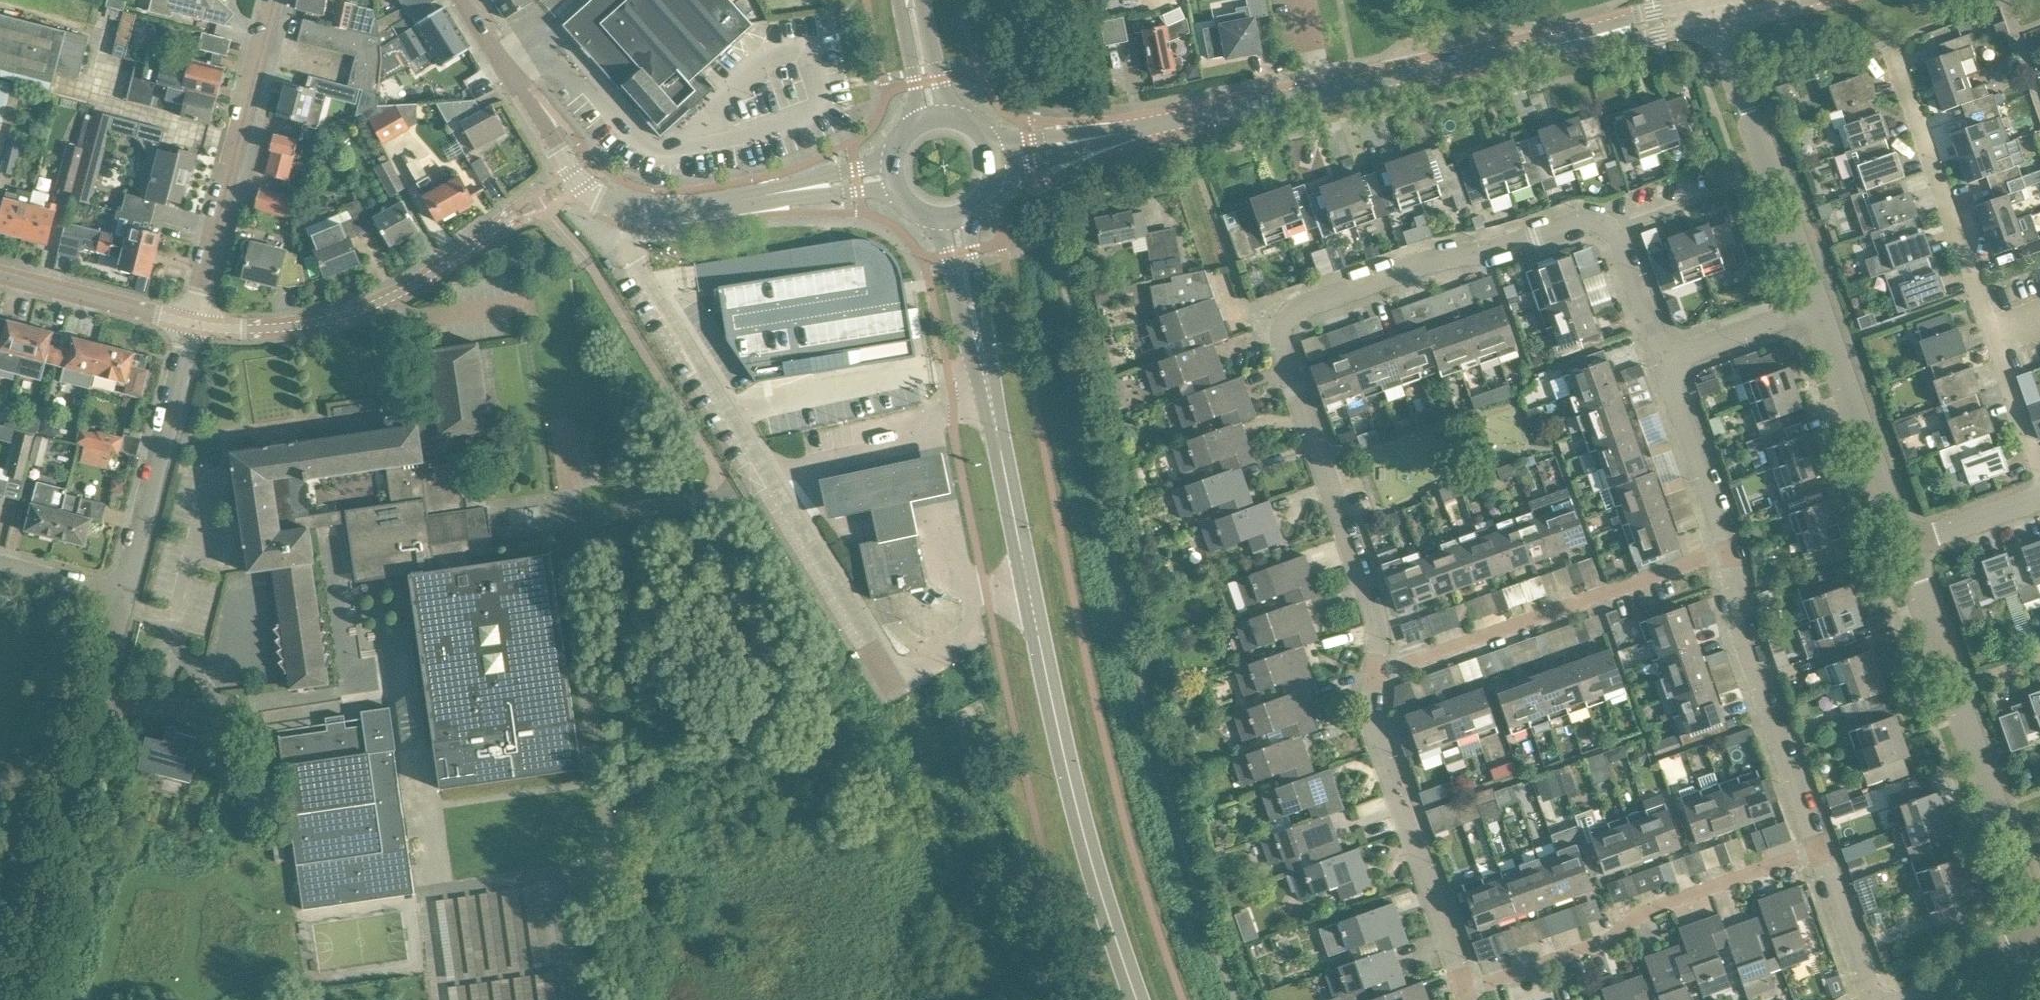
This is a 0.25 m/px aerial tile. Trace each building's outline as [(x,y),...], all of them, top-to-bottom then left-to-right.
[(154,0),(152,11),(152,12),(171,17),(172,12),(205,20),(205,19),(208,6),(211,7),(213,0),(153,0),(154,0)] [(328,0),(297,0),(296,8),(325,14),(328,0)] [(432,2),(430,0),(414,0),(404,6),(409,16),(410,16),(432,2)] [(731,0),(591,0),(562,25),(591,57),(591,56),(620,89),(624,86),(658,125),(677,107),(677,108),(678,107),(678,106),(699,87),(700,86),(704,77),(699,72),(707,65),(708,66),(710,64),(709,63),(752,24),(731,0)] [(353,5),(354,4),(339,1),(336,14),(351,17),(353,5)] [(400,36),(438,12),(432,2),(410,16),(409,16),(394,26),(393,26),(400,36)] [(385,36),(383,20),(377,21),(355,15),(356,6),(353,5),(351,17),(336,14),(334,24),(338,25),(350,28),(362,31),(380,35),(385,36)] [(1248,5),(1235,8),(1237,15),(1224,18),(1225,24),(1206,27),(1212,59),(1226,56),(1226,58),(1228,58),(1227,54),(1237,52),(1238,56),(1260,52),(1253,18),(1251,18),(1248,5)] [(1180,35),(1189,31),(1185,19),(1179,6),(1159,16),(1168,26),(1165,26),(1143,31),(1151,73),(1157,72),(1174,69),(1169,41),(1180,35)] [(436,52),(462,36),(444,7),(438,12),(400,36),(386,45),(388,62),(382,61),(380,77),(379,79),(410,59),(405,51),(427,38),(436,52)] [(117,35),(122,10),(110,8),(106,33),(117,35)] [(51,90),(56,72),(79,78),(89,36),(0,14),(0,77),(51,90)] [(1124,16),(1100,20),(1105,45),(1128,40),(1124,16)] [(298,41),(309,44),(315,20),(303,17),(298,41)] [(393,26),(394,26),(392,19),(383,20),(385,36),(386,45),(400,36),(393,26)] [(1971,28),(1969,22),(1967,19),(1957,22),(1961,32),(1971,28)] [(309,44),(321,47),(327,23),(315,20),(309,44)] [(1999,36),(2010,32),(2006,21),(1995,25),(1999,36)] [(338,25),(334,24),(327,23),(321,47),(333,50),(338,25)] [(333,50),(344,52),(350,28),(338,25),(333,50)] [(344,52),(356,55),(362,31),(350,28),(344,52)] [(388,62),(386,45),(385,36),(380,35),(362,31),(356,55),(352,70),(380,77),(382,61),(388,62)] [(1927,61),(1936,86),(1967,75),(1962,61),(1976,56),(1973,46),(1977,44),(1972,33),(1948,41),(1952,52),(1927,61)] [(143,79),(217,99),(224,68),(210,64),(211,61),(194,57),(194,60),(190,59),(186,73),(147,63),(143,78),(143,79)] [(1869,98),(1875,95),(1870,79),(1864,81),(1856,58),(1826,69),(1832,84),(1828,86),(1837,109),(1840,108),(1839,107),(1869,97),(1869,98)] [(379,80),(379,79),(380,77),(352,70),(349,85),(376,92),(379,80)] [(1974,113),(1998,105),(1994,93),(1990,94),(1986,84),(1972,89),(1967,75),(1936,86),(1944,111),(1970,102),(1974,113)] [(143,79),(143,78),(134,76),(128,101),(159,108),(162,95),(166,97),(166,100),(184,104),(181,115),(210,123),(217,99),(143,79)] [(700,86),(699,87),(702,90),(709,83),(704,77),(700,86)] [(347,99),(348,85),(321,78),(318,91),(347,99)] [(3,123),(13,85),(0,82),(0,123),(3,123)] [(313,90),(306,88),(287,83),(279,114),(305,121),(304,125),(317,128),(322,107),(310,104),(313,90)] [(1775,87),(1780,100),(1789,97),(1785,83),(1775,87)] [(374,107),(376,92),(349,85),(348,85),(347,99),(347,101),(374,107)] [(1884,138),(1884,139),(1890,137),(1884,118),(1878,120),(1870,99),(1876,97),(1875,95),(1869,98),(1869,97),(1839,107),(1840,108),(1837,109),(1837,111),(1828,114),(1833,129),(1842,125),(1851,151),(1855,149),(1884,138)] [(1693,140),(1686,118),(1691,117),(1683,96),(1665,102),(1664,99),(1644,106),(1660,151),(1693,140)] [(492,105),(479,112),(476,107),(479,105),(475,99),(437,102),(447,122),(458,116),(475,149),(496,138),(497,140),(506,135),(505,133),(506,132),(492,105)] [(1961,158),(1993,147),(1988,133),(2002,128),(1998,117),(2002,116),(1998,105),(1974,113),(1978,124),(1952,133),(1961,158)] [(1627,163),(1660,151),(1644,106),(1624,113),(1632,136),(1619,141),(1627,163)] [(364,115),(363,115),(367,124),(369,123),(371,121),(383,142),(407,128),(395,107),(381,115),(377,108),(364,115)] [(141,122),(94,110),(93,110),(91,120),(72,192),(71,198),(90,203),(109,130),(137,138),(141,122)] [(1558,124),(1574,169),(1607,157),(1599,135),(1586,139),(1578,116),(1558,124)] [(72,192),(91,120),(85,118),(77,146),(67,143),(56,187),(72,192)] [(1541,181),(1574,169),(1558,124),(1538,131),(1546,154),(1534,158),(1527,139),(1526,139),(1541,181)] [(11,135),(1,172),(12,175),(22,138),(11,135)] [(298,141),(273,135),(270,148),(273,149),(266,175),(287,180),(294,155),(298,141)] [(1892,160),(1884,139),(1884,138),(1855,149),(1860,164),(1857,165),(1865,189),(1868,188),(1867,187),(1898,177),(1898,178),(1904,176),(1898,158),(1892,160)] [(1508,192),(1541,181),(1526,139),(1514,143),(1513,140),(1492,147),(1508,192)] [(2015,166),(2011,156),(2007,142),(1993,147),(1961,158),(1970,183),(1995,174),(1999,185),(2023,176),(2019,165),(2015,166)] [(1419,203),(1441,195),(1443,200),(1449,198),(1451,212),(1466,207),(1467,208),(1468,207),(1452,163),(1446,165),(1440,147),(1426,152),(1425,150),(1403,157),(1419,203)] [(1475,204),(1508,192),(1492,147),(1472,154),(1480,177),(1467,181),(1475,204)] [(196,153),(180,149),(179,154),(156,148),(150,169),(143,197),(126,193),(122,211),(129,213),(152,219),(157,202),(167,205),(168,199),(180,202),(185,184),(184,184),(187,171),(191,172),(196,153)] [(478,153),(468,159),(478,177),(488,171),(478,153)] [(1388,214),(1419,203),(1403,157),(1384,164),(1386,168),(1373,172),(1388,214)] [(429,175),(426,177),(416,159),(406,164),(417,182),(427,203),(437,220),(473,200),(460,177),(437,189),(429,175)] [(404,188),(394,169),(389,160),(376,167),(391,195),(404,188)] [(2027,187),(2039,183),(2039,171),(2023,177),(2023,176),(1999,185),(2003,196),(1978,205),(1986,230),(2018,219),(2013,205),(2027,200),(2023,189),(2027,188),(2027,187)] [(1355,225),(1388,214),(1373,172),(1361,177),(1359,173),(1339,180),(1355,225)] [(1621,172),(1607,177),(1613,193),(1627,188),(1621,172)] [(1906,200),(1898,178),(1898,177),(1867,187),(1868,188),(1865,189),(1866,190),(1869,189),(1874,204),(1871,205),(1879,230),(1912,218),(1918,216),(1912,198),(1906,200)] [(1322,237),(1355,225),(1339,180),(1319,187),(1320,191),(1308,195),(1315,214),(1318,225),(1322,237)] [(1315,214),(1308,195),(1304,184),(1292,188),(1290,184),(1270,192),(1286,237),(1318,225),(1315,214)] [(0,218),(0,230),(22,236),(34,192),(18,188),(17,192),(7,190),(2,210),(0,218)] [(287,216),(292,197),(259,188),(254,207),(287,216)] [(34,192),(22,236),(47,243),(52,223),(58,202),(47,200),(48,196),(34,192)] [(1254,249),(1286,237),(1270,192),(1249,199),(1252,205),(1234,211),(1239,225),(1228,230),(1239,261),(1256,255),(1254,249)] [(365,210),(358,200),(347,204),(360,236),(373,231),(365,210)] [(411,216),(408,212),(403,202),(374,218),(381,230),(380,230),(383,234),(390,245),(418,230),(410,216),(411,216)] [(1965,228),(1977,225),(1972,209),(1961,212),(1965,228)] [(1178,246),(1166,249),(1163,230),(1148,232),(1143,211),(1131,214),(1131,213),(1096,219),(1101,244),(1145,236),(1152,269),(1181,263),(1178,246)] [(141,228),(143,222),(127,218),(109,213),(104,230),(95,228),(92,239),(155,255),(161,233),(149,230),(141,228)] [(149,230),(152,219),(129,213),(127,218),(143,222),(141,228),(149,230)] [(1471,218),(1476,230),(1485,228),(1480,215),(1471,218)] [(1920,239),(1912,218),(1879,230),(1870,233),(1878,256),(1865,261),(1870,277),(1881,273),(1897,268),(1896,266),(1926,256),(1926,258),(1932,256),(1926,237),(1920,239)] [(309,236),(315,251),(325,275),(359,262),(349,238),(356,236),(349,219),(326,229),(309,236)] [(2021,245),(2025,257),(2039,251),(2039,237),(2037,227),(2023,232),(2018,219),(1986,230),(1995,255),(2021,245)] [(1686,231),(1703,276),(1737,264),(1731,247),(1736,245),(1727,222),(1710,228),(1708,223),(1686,231)] [(1424,238),(1420,225),(1405,231),(1409,243),(1424,238)] [(1661,291),(1703,276),(1686,231),(1667,238),(1670,247),(1648,255),(1661,291)] [(155,255),(92,239),(64,232),(58,254),(79,259),(81,248),(121,258),(118,269),(149,277),(155,255)] [(845,240),(791,249),(795,274),(718,286),(727,340),(755,382),(812,373),(810,357),(913,340),(902,277),(901,273),(899,269),(897,265),(894,261),(892,258),(888,254),(886,251),(881,248),(878,246),(873,243),(870,242),(864,241),(862,240),(854,239),(853,239),(845,240)] [(270,252),(271,248),(251,243),(243,276),(249,278),(247,282),(258,285),(259,280),(276,285),(277,284),(289,287),(305,284),(302,265),(296,263),(298,252),(285,249),(283,255),(270,252)] [(1533,291),(1577,274),(1568,248),(1523,264),(1533,291)] [(1767,275),(1760,256),(1745,261),(1752,280),(1767,275)] [(1934,279),(1926,258),(1926,256),(1896,266),(1897,268),(1881,273),(1896,313),(1946,295),(1939,277),(1934,279)] [(1588,265),(1592,276),(1601,272),(1598,261),(1588,265)] [(1583,279),(1592,276),(1588,265),(1579,268),(1583,279)] [(1219,311),(1214,298),(1215,298),(1205,270),(1171,276),(1172,281),(1149,285),(1155,317),(1146,321),(1155,348),(1193,335),(1198,347),(1213,342),(1213,343),(1228,337),(1221,318),(1218,320),(1215,312),(1219,311)] [(1540,311),(1584,295),(1577,274),(1533,291),(1540,311)] [(138,276),(135,289),(144,292),(148,278),(138,276)] [(1470,293),(1481,289),(1477,280),(1466,284),(1470,293)] [(1481,289),(1470,293),(1473,303),(1484,299),(1481,289)] [(1432,307),(1443,303),(1439,293),(1429,297),(1432,307)] [(1546,329),(1591,313),(1584,295),(1540,311),(1546,329)] [(1602,303),(1605,314),(1615,310),(1611,299),(1602,303)] [(1443,303),(1432,307),(1435,316),(1446,312),(1443,303)] [(1596,317),(1605,314),(1602,303),(1592,306),(1596,317)] [(1517,349),(1508,324),(1502,305),(1482,312),(1498,357),(1517,349)] [(1394,320),(1405,316),(1402,307),(1391,310),(1394,320)] [(1478,363),(1498,357),(1482,312),(1462,318),(1478,363)] [(1582,349),(1579,339),(1597,332),(1591,313),(1546,329),(1557,358),(1582,349)] [(1959,353),(1966,351),(1959,333),(1954,335),(1946,313),(1916,324),(1922,339),(1918,340),(1927,364),(1929,363),(1958,352),(1959,353)] [(1867,314),(1857,318),(1861,329),(1871,326),(1867,314)] [(1405,316),(1394,320),(1397,329),(1409,325),(1405,316)] [(1460,370),(1478,363),(1462,318),(1444,325),(1460,370)] [(18,373),(31,325),(7,319),(4,332),(0,331),(0,368),(18,373)] [(1356,333),(1368,329),(1364,320),(1353,324),(1356,333)] [(55,364),(59,347),(50,344),(54,331),(31,325),(18,373),(18,374),(44,380),(48,363),(55,364)] [(1442,376),(1426,331),(1424,325),(1405,332),(1420,377),(1439,370),(1441,377),(1442,376)] [(1442,376),(1460,370),(1444,325),(1426,331),(1442,376)] [(1368,329),(1356,333),(1360,343),(1371,339),(1368,329)] [(1402,383),(1420,377),(1405,332),(1386,339),(1402,383)] [(1319,347),(1330,343),(1326,333),(1315,337),(1319,347)] [(90,389),(93,374),(102,343),(73,336),(69,349),(59,347),(55,364),(64,367),(60,381),(90,389)] [(1383,390),(1402,383),(1386,339),(1367,346),(1383,390)] [(409,574),(440,788),(581,768),(550,553),(472,564),(460,477),(458,463),(496,458),(496,456),(494,456),(477,342),(427,350),(437,422),(393,428),(393,424),(395,421),(394,417),(391,415),(387,416),(385,419),(385,422),(388,425),(389,429),(284,444),(284,440),(272,441),(273,446),(230,452),(233,470),(244,544),(248,571),(272,568),(280,623),(277,623),(277,626),(274,629),(279,636),(275,640),(281,647),(277,651),(283,658),(278,662),(284,669),(285,673),(287,672),(290,689),(329,683),(326,667),(329,666),(332,654),(328,653),(330,643),(326,642),(329,632),(325,631),(327,621),(323,617),(319,617),(311,562),(314,562),(314,559),(313,559),(313,553),(309,554),(307,536),(310,535),(309,530),(310,530),(309,528),(347,523),(356,581),(409,574)] [(1218,356),(1213,343),(1213,342),(1198,347),(1144,366),(1154,393),(1192,380),(1196,392),(1197,392),(1227,382),(1226,381),(1220,364),(1216,365),(1214,357),(1218,356)] [(126,383),(124,393),(141,398),(148,370),(137,367),(139,361),(133,360),(135,352),(102,343),(93,374),(126,383)] [(1330,343),(1319,347),(1322,356),(1333,352),(1330,343)] [(1364,397),(1383,390),(1367,346),(1349,352),(1364,397)] [(1562,376),(1570,397),(1615,382),(1604,349),(1584,356),(1588,367),(1562,376)] [(1782,369),(1776,352),(1759,358),(1756,350),(1734,358),(1738,370),(1749,402),(1795,385),(1788,367),(1782,369)] [(1941,405),(1974,394),(1980,391),(1973,373),(1968,375),(1960,354),(1966,352),(1966,351),(1959,353),(1958,352),(1929,363),(1927,364),(1927,366),(1931,364),(1936,379),(1932,380),(1941,405)] [(1346,403),(1364,397),(1349,352),(1331,359),(1346,403)] [(1327,410),(1346,403),(1331,359),(1310,366),(1326,411),(1327,411),(1327,410)] [(1635,378),(1644,375),(1640,364),(1631,367),(1635,378)] [(1625,381),(1635,378),(1631,367),(1621,371),(1625,381)] [(1469,389),(1476,407),(1512,393),(1505,375),(1469,389)] [(1241,421),(1241,422),(1256,417),(1249,398),(1246,399),(1243,392),(1247,390),(1241,376),(1226,381),(1227,382),(1197,392),(1196,392),(1173,400),(1183,427),(1221,414),(1226,426),(1226,427),(1241,421)] [(1702,396),(1724,388),(1719,376),(1698,384),(1702,396)] [(1576,415),(1621,399),(1615,382),(1570,397),(1576,415)] [(1761,436),(1784,428),(1779,416),(1802,407),(1795,385),(1749,402),(1761,436)] [(1994,431),(1993,430),(1988,413),(1982,415),(1974,394),(1941,405),(1933,408),(1938,421),(1946,420),(1950,429),(1942,434),(1947,447),(1988,433),(1994,431)] [(1582,432),(1627,416),(1621,399),(1576,415),(1582,432)] [(1648,416),(1657,412),(1654,402),(1644,405),(1648,416)] [(2029,407),(2039,435),(2039,404),(2029,407)] [(1639,419),(1648,416),(1644,405),(1635,408),(1639,419)] [(1535,407),(1526,410),(1533,429),(1549,423),(1546,415),(1539,418),(1535,407)] [(6,424),(39,432),(40,425),(41,422),(9,414),(6,424)] [(1590,453),(1634,436),(1627,416),(1582,432),(1590,453)] [(77,441),(80,426),(42,417),(41,422),(40,425),(39,432),(77,441)] [(1245,435),(1241,422),(1241,421),(1226,427),(1226,426),(1172,445),(1182,472),(1220,459),(1224,471),(1225,472),(1240,466),(1240,467),(1255,462),(1248,443),(1244,444),(1242,437),(1245,435)] [(123,437),(104,432),(83,427),(78,443),(99,449),(119,454),(123,437)] [(1772,467),(1818,450),(1811,432),(1788,440),(1784,428),(1761,436),(1772,467)] [(1357,436),(1362,449),(1381,443),(1376,429),(1357,436)] [(22,480),(34,436),(18,432),(7,476),(22,480)] [(1987,488),(1983,479),(2008,471),(2001,452),(1996,454),(1988,433),(1947,447),(1939,450),(1953,490),(1971,484),(1974,493),(1987,488)] [(41,465),(48,438),(37,435),(29,462),(41,465)] [(1596,472),(1641,457),(1634,436),(1590,453),(1596,472)] [(1661,453),(1671,450),(1667,439),(1658,442),(1661,453)] [(1652,457),(1661,453),(1658,442),(1648,446),(1652,457)] [(939,446),(820,472),(829,512),(871,503),(879,535),(918,527),(911,495),(948,487),(939,446)] [(1784,501),(1807,492),(1802,481),(1825,473),(1818,450),(1772,467),(1784,501)] [(1602,489),(1653,471),(1647,473),(1641,457),(1596,472),(1602,489)] [(1245,480),(1240,467),(1240,466),(1225,472),(1224,471),(1171,490),(1181,517),(1219,504),(1223,516),(1254,506),(1253,505),(1246,486),(1243,487),(1241,481),(1245,480)] [(1615,506),(1660,490),(1653,471),(1602,489),(1603,490),(1609,488),(1615,506)] [(3,504),(5,495),(4,495),(6,487),(8,479),(0,477),(0,514),(3,504)] [(1675,491),(1684,488),(1680,477),(1671,480),(1675,491)] [(67,493),(66,493),(68,488),(37,480),(25,530),(55,538),(67,493)] [(1665,494),(1675,491),(1671,480),(1662,484),(1665,494)] [(1834,497),(1830,499),(1826,486),(1807,493),(1807,492),(1784,501),(1795,533),(1841,517),(1834,497)] [(1586,543),(1570,498),(1567,488),(1547,495),(1566,550),(1586,543)] [(1622,526),(1667,509),(1660,490),(1615,506),(1622,526)] [(106,504),(87,499),(67,493),(55,538),(86,546),(93,519),(102,521),(106,504)] [(1547,557),(1566,550),(1547,495),(1527,502),(1531,512),(1530,512),(1547,557)] [(1223,516),(1200,524),(1210,552),(1248,538),(1253,552),(1283,541),(1276,522),(1272,523),(1270,516),(1274,514),(1268,500),(1253,505),(1254,506),(1223,516)] [(1629,545),(1674,529),(1667,509),(1622,526),(1629,545)] [(1527,564),(1547,557),(1530,512),(1511,519),(1527,564)] [(1688,529),(1697,526),(1694,515),(1684,518),(1688,529)] [(1841,517),(1795,533),(1807,567),(1829,559),(1830,563),(1849,557),(1843,540),(1849,538),(1841,517)] [(1679,532),(1688,529),(1684,518),(1675,521),(1679,532)] [(1490,577),(1509,570),(1490,519),(1474,525),(1477,531),(1475,532),(1490,577)] [(1509,570),(1527,564),(1511,519),(1493,525),(1491,519),(1490,519),(1509,570)] [(1629,545),(1639,572),(1669,562),(1666,553),(1680,547),(1674,529),(1629,545)] [(871,598),(926,586),(914,531),(859,543),(871,598)] [(1472,583),(1490,577),(1475,532),(1456,538),(1472,583)] [(1453,590),(1472,583),(1456,538),(1437,545),(1453,590)] [(2039,583),(2039,540),(2027,544),(2029,550),(2008,557),(2006,552),(2005,552),(2018,591),(2023,603),(2039,598),(2035,585),(2039,583)] [(1434,597),(1453,590),(1437,545),(1418,552),(1434,597)] [(1416,603),(1434,597),(1418,552),(1400,558),(1416,603)] [(1995,599),(2018,591),(2005,552),(1988,558),(1989,564),(1967,572),(1969,578),(1948,585),(1963,626),(1985,618),(1979,601),(1993,596),(1995,599)] [(1304,600),(1319,595),(1312,576),(1309,577),(1306,570),(1310,569),(1305,554),(1237,578),(1246,606),(1285,592),(1289,604),(1289,605),(1304,600)] [(1397,610),(1416,603),(1400,558),(1381,565),(1397,610)] [(1570,576),(1581,572),(1577,562),(1566,566),(1570,576)] [(1848,584),(1842,586),(1836,569),(1818,576),(1820,580),(1798,587),(1809,620),(1855,604),(1848,584)] [(1581,572),(1570,576),(1573,585),(1584,581),(1581,572)] [(1532,589),(1543,585),(1540,576),(1529,579),(1532,589)] [(1543,585),(1532,589),(1536,598),(1546,594),(1543,585)] [(1494,602),(1505,598),(1502,589),(1491,593),(1494,602)] [(1505,598),(1494,602),(1498,612),(1509,608),(1505,598)] [(1309,614),(1304,600),(1289,605),(1289,604),(1236,623),(1245,651),(1283,637),(1288,649),(1288,650),(1303,645),(1318,640),(1311,621),(1307,622),(1305,615),(1309,614)] [(1457,615),(1468,611),(1464,602),(1453,606),(1457,615)] [(1863,638),(1858,626),(1862,625),(1855,604),(1809,620),(1821,653),(1843,646),(1863,638)] [(1646,641),(1691,626),(1684,606),(1639,622),(1646,641)] [(1609,624),(1620,620),(1616,609),(1605,613),(1609,624)] [(1468,611),(1457,615),(1460,625),(1471,621),(1468,611)] [(1702,615),(1706,626),(1715,623),(1712,612),(1702,615)] [(1696,629),(1706,626),(1702,615),(1693,618),(1696,629)] [(1419,628),(1430,625),(1427,616),(1416,620),(1419,628)] [(1576,633),(1587,629),(1584,619),(1573,623),(1576,633)] [(1430,625),(1419,628),(1422,638),(1433,635),(1430,625)] [(1653,660),(1698,644),(1691,626),(1646,641),(1653,660)] [(1587,629),(1576,633),(1579,642),(1590,638),(1587,629)] [(1538,646),(1549,642),(1546,633),(1535,636),(1538,646)] [(1549,642),(1538,646),(1542,655),(1553,651),(1549,642)] [(1659,679),(1704,662),(1698,644),(1653,660),(1659,679)] [(1307,659),(1303,645),(1288,650),(1288,649),(1235,668),(1244,696),(1282,682),(1287,694),(1287,695),(1301,690),(1302,690),(1317,685),(1310,666),(1306,667),(1304,660),(1307,659)] [(1500,659),(1511,655),(1508,646),(1497,650),(1500,659)] [(1833,686),(1878,670),(1871,649),(1848,658),(1843,646),(1821,653),(1833,686)] [(1625,693),(1616,667),(1610,648),(1590,655),(1606,700),(1625,693)] [(1719,664),(1729,661),(1725,650),(1715,653),(1719,664)] [(1710,667),(1719,664),(1715,653),(1706,656),(1710,667)] [(1511,655),(1500,659),(1504,669),(1515,665),(1511,655)] [(1587,707),(1606,700),(1590,655),(1571,662),(1587,707)] [(1568,714),(1587,707),(1571,662),(1552,669),(1568,714)] [(1666,698),(1711,683),(1704,662),(1659,679),(1642,686),(1644,690),(1661,684),(1666,698)] [(1450,677),(1461,673),(1458,664),(1447,668),(1450,677)] [(1548,721),(1568,714),(1552,669),(1533,675),(1548,721)] [(1844,718),(1884,704),(1880,692),(1885,690),(1878,670),(1833,686),(1844,718)] [(1461,673),(1450,677),(1454,686),(1465,683),(1461,673)] [(1530,727),(1548,721),(1533,675),(1514,682),(1530,727)] [(1413,690),(1424,686),(1420,677),(1409,681),(1413,690)] [(1511,734),(1530,727),(1514,682),(1495,689),(1511,734)] [(1673,718),(1718,702),(1711,683),(1666,698),(1673,718)] [(1424,686),(1413,690),(1416,700),(1427,696),(1424,686)] [(1498,732),(1489,706),(1482,687),(1462,694),(1478,739),(1498,732)] [(1733,702),(1742,698),(1738,687),(1729,691),(1733,702)] [(1181,700),(1178,689),(1168,692),(1171,703),(1181,700)] [(303,909),(414,893),(385,690),(356,694),(358,708),(341,710),(340,697),(321,700),(323,713),(276,720),(303,909)] [(1306,703),(1302,690),(1301,690),(1287,695),(1287,694),(1234,713),(1243,741),(1281,727),(1286,739),(1286,740),(1300,735),(1301,735),(1316,730),(1309,711),(1305,712),(1303,705),(1306,703)] [(2035,692),(2037,697),(2014,705),(2025,735),(2039,729),(2039,690),(2035,692)] [(1723,705),(1733,702),(1729,691),(1719,694),(1723,705)] [(1478,739),(1462,694),(1443,701),(1459,745),(1471,741),(1475,751),(1481,749),(1478,739)] [(1441,752),(1459,745),(1443,701),(1425,707),(1441,752)] [(1680,736),(1705,727),(1724,720),(1718,702),(1673,718),(1680,736)] [(1856,751),(1901,735),(1894,715),(1888,717),(1884,704),(1844,718),(1856,751)] [(1441,752),(1425,707),(1405,714),(1407,718),(1394,722),(1406,756),(1419,752),(1421,759),(1435,754),(1438,761),(1443,759),(1441,752)] [(147,736),(139,768),(158,773),(191,781),(199,749),(194,748),(197,737),(177,732),(178,728),(177,728),(176,727),(175,727),(174,727),(174,726),(173,726),(172,726),(171,726),(170,726),(169,726),(168,726),(167,726),(164,740),(147,736)] [(1729,747),(1748,744),(1750,756),(1759,755),(1754,728),(1726,732),(1729,747)] [(1305,748),(1301,735),(1300,735),(1286,740),(1286,739),(1232,758),(1242,786),(1280,772),(1285,784),(1285,785),(1314,774),(1308,756),(1304,757),(1301,750),(1305,748)] [(1908,774),(1902,758),(1909,755),(1901,735),(1856,751),(1867,784),(1889,777),(1890,781),(1908,774)] [(1609,766),(1604,752),(1585,759),(1590,772),(1609,766)] [(1328,814),(1329,814),(1344,809),(1337,790),(1333,791),(1331,784),(1334,783),(1329,768),(1314,774),(1285,785),(1285,784),(1262,792),(1271,820),(1309,806),(1314,818),(1314,819),(1328,814)] [(1718,785),(1713,772),(1697,778),(1702,790),(1698,791),(1714,835),(1733,828),(1718,785)] [(1752,822),(1772,815),(1759,777),(1749,781),(1747,774),(1737,778),(1752,822)] [(1542,798),(1569,792),(1565,775),(1538,781),(1542,798)] [(1900,827),(1945,811),(1938,791),(1932,793),(1926,775),(1908,782),(1909,786),(1888,794),(1900,827)] [(1733,828),(1752,822),(1737,778),(1718,785),(1733,828)] [(1456,798),(1450,779),(1420,790),(1426,809),(1456,798)] [(1698,791),(1694,793),(1692,786),(1677,791),(1696,842),(1714,835),(1698,791)] [(1491,787),(1472,794),(1475,802),(1494,796),(1491,787)] [(1830,806),(1848,800),(1845,789),(1826,795),(1830,806)] [(1513,804),(1508,791),(1496,796),(1502,809),(1513,804)] [(1680,847),(1664,802),(1661,792),(1641,800),(1660,854),(1680,847)] [(1641,861),(1660,854),(1641,800),(1638,800),(1642,810),(1625,816),(1641,861)] [(1848,800),(1830,806),(1834,817),(1852,811),(1848,800)] [(1459,820),(1455,808),(1453,802),(1425,812),(1427,818),(1444,812),(1446,818),(1453,822),(1459,820)] [(1606,823),(1597,826),(1592,810),(1575,816),(1575,815),(1574,815),(1578,827),(1587,853),(1588,853),(1596,875),(1603,872),(1604,874),(1622,868),(1606,823)] [(1941,835),(1953,831),(1945,811),(1900,827),(1911,860),(1953,845),(1952,845),(1945,847),(1941,835)] [(1330,829),(1333,828),(1329,814),(1328,814),(1314,819),(1314,818),(1261,837),(1270,865),(1285,859),(1290,871),(1313,863),(1313,864),(1342,853),(1336,835),(1332,836),(1330,829)] [(1622,868),(1641,861),(1625,816),(1606,823),(1622,868)] [(1588,878),(1596,875),(1588,853),(1587,853),(1578,827),(1551,836),(1556,851),(1572,896),(1592,889),(1588,878)] [(1754,842),(1765,838),(1762,829),(1751,833),(1754,842)] [(1754,842),(1757,852),(1768,848),(1765,838),(1754,842)] [(1716,855),(1727,852),(1724,842),(1713,846),(1716,855)] [(1961,856),(1957,857),(1953,845),(1911,860),(1921,888),(1909,892),(1910,897),(1968,877),(1961,856)] [(1313,864),(1313,863),(1290,871),(1299,899),(1337,886),(1342,899),(1372,888),(1365,869),(1361,871),(1359,863),(1362,862),(1357,847),(1342,853),(1313,864)] [(1553,903),(1572,896),(1556,851),(1537,858),(1553,903)] [(1686,866),(1703,860),(1699,851),(1683,857),(1686,866)] [(1727,852),(1716,855),(1720,865),(1731,861),(1727,852)] [(1534,909),(1553,903),(1537,858),(1518,864),(1534,909)] [(1703,860),(1686,866),(1690,875),(1706,870),(1703,860)] [(1662,875),(1673,871),(1670,861),(1659,865),(1662,875)] [(1515,916),(1534,909),(1518,864),(1499,871),(1515,916)] [(1496,923),(1515,916),(1499,871),(1480,878),(1496,923)] [(1673,871),(1662,875),(1665,884),(1676,880),(1673,871)] [(1852,880),(1864,913),(1879,908),(1873,889),(1880,886),(1875,872),(1852,880)] [(1624,888),(1635,884),(1632,875),(1621,879),(1624,888)] [(1961,928),(1959,922),(1976,916),(1970,899),(1976,897),(1968,877),(1910,897),(1912,902),(1925,898),(1930,913),(1924,915),(1934,943),(1961,928)] [(1468,933),(1496,923),(1480,878),(1462,884),(1462,885),(1452,889),(1468,933)] [(449,999),(555,999),(542,884),(437,897),(449,999)] [(1635,884),(1624,888),(1628,897),(1639,894),(1635,884)] [(1774,945),(1782,968),(1809,958),(1796,920),(1809,916),(1798,885),(1780,892),(1781,896),(1773,899),(1772,895),(1758,900),(1763,915),(1774,945)] [(1393,902),(1319,928),(1329,956),(1373,940),(1377,952),(1378,953),(1390,948),(1393,947),(1393,948),(1408,942),(1401,924),(1397,925),(1395,917),(1399,916),(1393,902)] [(1574,917),(1585,913),(1581,903),(1570,907),(1574,917)] [(1585,913),(1574,917),(1577,926),(1588,922),(1585,913)] [(1724,929),(1719,913),(1700,920),(1702,924),(1694,927),(1693,923),(1678,928),(1684,943),(1695,973),(1694,973),(1702,996),(1730,986),(1717,948),(1729,944),(1724,929)] [(1762,950),(1774,945),(1763,915),(1745,921),(1747,925),(1739,928),(1738,924),(1724,929),(1729,944),(1747,997),(1775,987),(1762,950)] [(1536,930),(1547,926),(1544,917),(1533,921),(1536,930)] [(1547,926),(1536,930),(1539,939),(1550,935),(1547,926)] [(1498,943),(1509,939),(1506,930),(1495,934),(1498,943)] [(1509,939),(1498,943),(1502,953),(1512,949),(1509,939)] [(1694,973),(1695,973),(1684,943),(1666,949),(1667,953),(1660,956),(1658,952),(1644,957),(1659,999),(1690,999),(1682,977),(1694,973)] [(1325,971),(1334,998),(1329,999),(1368,999),(1376,997),(1377,998),(1407,987),(1406,986),(1400,968),(1396,970),(1394,962),(1397,961),(1397,960),(1393,948),(1393,947),(1390,948),(1378,953),(1377,952),(1332,968),(1325,971)] [(1846,993),(1839,974),(1826,979),(1833,998),(1846,993)] [(1642,975),(1623,981),(1624,985),(1617,988),(1615,984),(1601,989),(1605,999),(1651,999),(1642,975)] [(1368,999),(1424,999),(1423,997),(1427,995),(1421,981),(1406,986),(1407,987),(1377,998),(1376,997),(1368,999)]
